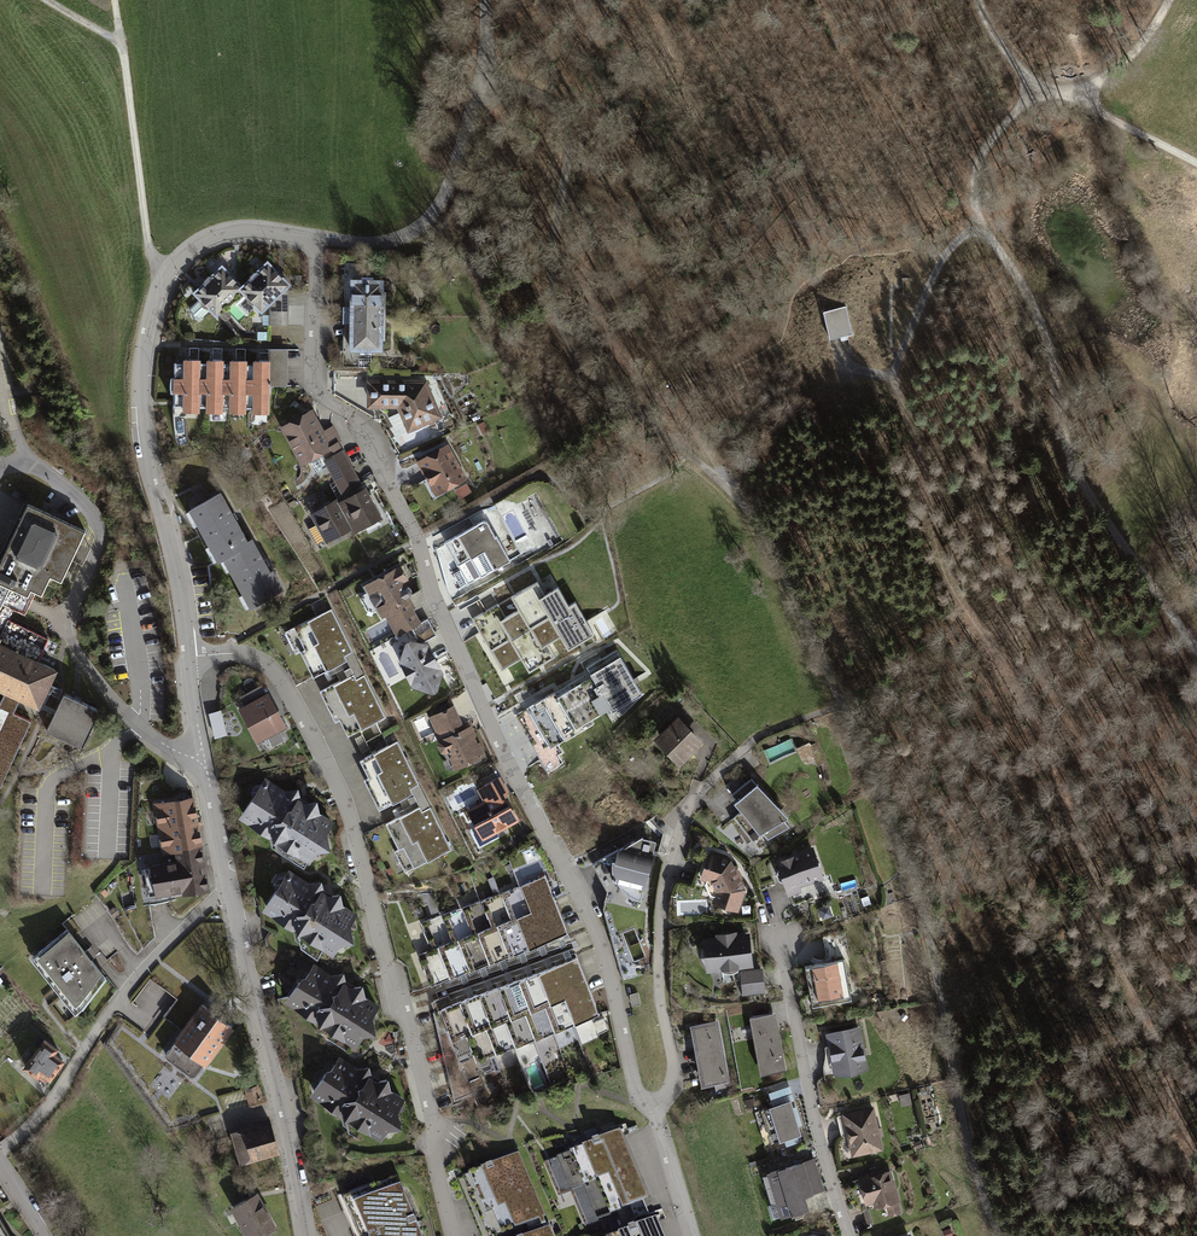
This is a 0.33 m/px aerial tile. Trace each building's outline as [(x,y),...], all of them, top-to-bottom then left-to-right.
[(242,288),(242,290),(246,294),(256,306),(261,311),(268,305),(270,307),(288,307),(288,285),(268,264),(258,273),(254,273),(250,276),(250,280),(242,288)] [(242,290),(242,288),(222,268),(213,277),(209,277),(205,280),(205,284),(195,293),(201,299),(189,310),(199,320),(211,309),(216,315),(242,290)] [(362,280),(344,280),(344,292),(352,292),(352,307),(344,307),(343,315),(385,316),(385,292),(382,292),(382,281),(372,281),(372,278),(362,277),(362,280)] [(256,306),(246,294),(236,303),(247,315),(256,306)] [(288,307),(270,307),(270,325),(287,325),(288,307)] [(824,313),(831,342),(853,336),(846,307),(824,313)] [(385,316),(343,315),(343,323),(351,323),(351,338),(343,338),(343,350),(361,350),(361,353),(371,353),(371,350),(381,350),(381,339),(384,339),(385,316)] [(269,349),(269,361),(268,385),(270,385),(285,386),(286,349),(269,349)] [(189,360),(185,360),(185,363),(175,363),(174,379),(173,378),(172,381),(172,385),(172,388),(173,391),(174,391),(174,407),(184,407),(184,411),(198,412),(198,406),(199,363),(199,359),(189,359),(189,360)] [(213,360),(208,360),(208,363),(199,363),(198,406),(208,406),(207,412),(221,412),(221,407),(222,364),(222,359),(213,359),(213,360)] [(259,361),(255,361),(255,364),(245,364),(245,407),(254,407),(254,413),(268,413),(268,393),(270,393),(270,385),(268,385),(269,361),(259,360),(259,361)] [(245,361),(232,361),(232,364),(222,364),(221,407),(231,407),(231,412),(245,413),(245,407),(245,364),(245,361)] [(423,384),(381,384),(381,400),(398,400),(408,424),(422,419),(423,421),(437,415),(427,392),(426,392),(425,388),(423,388),(423,384)] [(311,412),(284,427),(302,462),(323,451),(327,459),(341,451),(342,451),(337,443),(332,445),(325,432),(322,433),(311,412)] [(439,450),(419,461),(429,478),(432,477),(440,492),(464,479),(449,451),(442,454),(439,450)] [(350,467),(341,451),(327,459),(325,459),(334,476),(350,467)] [(343,493),(359,484),(352,471),(336,480),(343,493)] [(379,517),(364,490),(339,503),(351,526),(353,531),(379,517)] [(220,493),(191,509),(192,510),(194,509),(200,522),(199,523),(211,546),(213,545),(220,557),(247,542),(220,493)] [(317,545),(351,526),(339,503),(337,500),(313,513),(318,523),(308,529),(317,545)] [(31,720),(13,712),(20,697),(38,705),(55,670),(37,661),(48,638),(8,619),(13,609),(19,612),(22,605),(24,606),(26,602),(28,599),(25,598),(30,589),(41,594),(50,576),(61,581),(85,530),(28,503),(0,561),(3,562),(0,568),(0,687),(6,690),(0,701),(0,785),(31,720)] [(482,521),(445,542),(460,570),(454,573),(461,586),(467,583),(468,584),(510,561),(496,536),(495,536),(487,522),(486,521),(485,521),(483,521),(482,521)] [(251,540),(247,542),(220,557),(218,558),(219,560),(226,556),(232,567),(230,568),(244,594),(246,593),(252,604),(250,605),(251,606),(282,589),(272,571),(269,573),(251,540)] [(400,566),(365,586),(368,592),(364,594),(362,600),(368,610),(374,611),(378,609),(381,615),(386,612),(390,620),(395,629),(398,635),(412,627),(419,623),(410,607),(413,606),(408,597),(410,596),(411,594),(412,592),(411,590),(410,588),(408,587),(406,587),(404,587),(401,581),(406,578),(400,566)] [(472,619),(502,671),(521,659),(529,672),(555,657),(547,644),(560,637),(568,650),(594,635),(575,602),(569,606),(558,587),(545,595),(537,581),(511,596),(519,610),(506,617),(498,604),(472,619)] [(353,651),(331,608),(285,632),(296,653),(300,650),(305,660),(304,660),(313,677),(347,659),(345,655),(353,651)] [(419,623),(412,627),(419,641),(422,642),(436,635),(427,619),(419,623)] [(426,646),(411,641),(407,643),(402,661),(404,661),(402,666),(411,681),(415,682),(415,685),(431,690),(436,688),(441,672),(426,646)] [(527,707),(551,749),(593,725),(590,721),(605,712),(601,705),(606,702),(612,712),(642,695),(616,650),(603,657),(605,661),(594,668),(597,673),(557,696),(554,691),(527,707)] [(354,673),(347,677),(370,724),(385,716),(364,674),(356,678),(354,673)] [(352,733),(370,724),(347,677),(320,690),(328,707),(337,703),(352,733)] [(261,686),(247,694),(253,704),(267,697),(261,686)] [(98,709),(64,693),(46,730),(80,746),(98,709)] [(252,720),(261,737),(266,734),(276,728),(282,725),(267,697),(253,704),(247,694),(241,697),(246,707),(245,708),(247,710),(246,714),(249,719),(252,720)] [(438,715),(430,719),(441,741),(439,744),(442,750),(445,751),(447,750),(455,767),(482,754),(479,746),(476,745),(477,743),(475,739),(473,738),(474,736),(470,727),(451,736),(448,730),(461,723),(454,707),(437,714),(438,715)] [(220,711),(209,713),(215,737),(226,735),(220,711)] [(696,741),(678,723),(661,739),(679,758),(681,756),(684,759),(691,752),(688,749),(696,741)] [(276,728),(266,734),(272,745),(282,739),(276,728)] [(770,763),(797,751),(791,738),(764,750),(770,763)] [(397,741),(383,748),(407,795),(413,792),(411,787),(418,783),(397,741)] [(379,809),(407,795),(383,748),(364,757),(380,788),(371,793),(379,809)] [(732,793),(745,783),(739,775),(726,785),(732,793)] [(485,785),(492,799),(501,794),(502,794),(507,791),(499,777),(485,785)] [(745,783),(732,793),(768,839),(789,827),(784,820),(787,818),(787,817),(787,816),(778,806),(775,809),(751,778),(745,783)] [(243,812),(245,817),(252,822),(260,821),(271,828),(273,840),(286,837),(297,844),(298,852),(310,859),(317,849),(329,847),(326,831),(331,823),(317,814),(315,803),(305,805),(298,800),(296,790),(284,793),(268,782),(262,783),(263,788),(258,796),(253,797),(243,812)] [(492,799),(471,810),(482,829),(474,834),(480,846),(498,836),(495,830),(515,819),(502,794),(501,794),(492,799)] [(193,798),(156,804),(164,851),(177,849),(201,845),(193,798)] [(420,806),(386,823),(394,839),(403,835),(408,844),(394,851),(405,872),(451,849),(430,807),(422,811),(420,806)] [(653,853),(639,850),(642,836),(602,857),(612,860),(612,866),(613,871),(614,875),(615,879),(618,884),(621,888),(625,893),(629,896),(635,899),(641,901),(653,853)] [(201,845),(177,849),(179,861),(152,866),(156,893),(184,888),(184,892),(208,888),(201,845)] [(812,849),(779,860),(781,868),(779,868),(777,873),(778,879),(783,881),(785,881),(788,888),(821,877),(812,849)] [(710,856),(704,876),(713,880),(719,891),(716,901),(736,908),(742,889),(739,883),(738,882),(731,870),(732,868),(729,862),(710,856)] [(267,905),(268,910),(276,915),(283,913),(294,920),(297,932),(309,930),(320,937),(322,944),(334,952),(340,942),(352,939),(349,924),(355,915),(341,906),(339,895),(329,897),(322,892),(320,883),(308,885),(291,874),(286,875),(286,880),(281,888),(277,889),(267,905)] [(567,933),(544,875),(521,885),(531,910),(517,916),(529,947),(567,933)] [(509,955),(529,947),(517,916),(531,910),(521,885),(501,892),(511,918),(497,923),(509,955)] [(713,885),(702,886),(703,899),(714,898),(713,885)] [(490,963),(509,955),(497,923),(511,918),(501,892),(481,900),(491,926),(477,931),(490,963)] [(491,926),(481,900),(462,908),(472,934),(458,939),(470,971),(490,963),(477,931),(491,926)] [(472,934),(462,908),(442,915),(452,941),(438,947),(450,978),(470,971),(458,939),(472,934)] [(431,986),(450,978),(438,947),(452,941),(442,915),(422,923),(432,949),(418,954),(431,986)] [(62,997),(77,1015),(105,978),(90,958),(92,957),(87,950),(85,952),(67,929),(38,952),(47,962),(43,965),(66,994),(62,997)] [(719,938),(706,939),(707,949),(706,952),(706,955),(707,959),(709,962),(709,969),(750,965),(746,935),(734,936),(733,932),(719,934),(719,938)] [(576,957),(538,972),(551,1003),(565,998),(575,1024),(599,1014),(576,957)] [(844,959),(805,966),(812,1007),(827,1005),(826,999),(845,995),(843,983),(848,982),(844,959)] [(289,996),(290,1001),(298,1006),(306,1004),(317,1011),(315,1001),(334,996),(344,983),(342,974),(330,977),(313,965),(304,979),(299,980),(289,996)] [(761,970),(741,972),(743,992),(763,990),(761,970)] [(538,972),(519,979),(531,1011),(545,1005),(555,1031),(575,1024),(565,998),(551,1003),(538,972)] [(519,979),(499,987),(512,1019),(525,1013),(536,1039),(555,1031),(545,1005),(531,1011),(519,979)] [(315,1001),(317,1011),(319,1024),(331,1021),(343,1028),(344,1036),(356,1043),(362,1033),(375,1030),(371,1015),(377,1007),(363,998),(361,986),(351,988),(344,983),(334,996),(315,1001)] [(499,987),(479,995),(492,1026),(506,1021),(516,1047),(536,1039),(525,1013),(512,1019),(499,987)] [(640,1004),(637,993),(630,994),(632,1006),(640,1004)] [(479,995),(459,1002),(472,1034),(486,1028),(496,1054),(516,1047),(506,1021),(492,1026),(479,995)] [(459,1002),(441,1009),(450,1031),(464,1026),(478,1062),(496,1054),(486,1028),(472,1034),(459,1002)] [(205,1062),(232,1027),(220,1018),(223,1014),(217,1009),(214,1013),(202,1005),(176,1040),(166,1053),(166,1054),(166,1056),(166,1057),(167,1058),(190,1075),(191,1075),(192,1075),(194,1075),(195,1074),(205,1062)] [(775,1012),(749,1017),(760,1074),(786,1069),(775,1012)] [(608,1029),(603,1017),(595,1021),(600,1032),(608,1029)] [(716,1023),(695,1027),(705,1082),(726,1078),(716,1023)] [(858,1028),(828,1034),(836,1073),(846,1071),(846,1073),(850,1075),(854,1075),(856,1071),(856,1069),(866,1067),(863,1056),(859,1056),(858,1049),(862,1049),(858,1028)] [(39,1046),(25,1065),(37,1074),(37,1073),(45,1080),(48,1076),(50,1077),(62,1060),(52,1052),(56,1048),(40,1036),(35,1043),(39,1046)] [(685,1075),(698,1071),(692,1049),(679,1052),(685,1075)] [(314,1089),(315,1095),(323,1099),(331,1098),(342,1105),(345,1117),(357,1115),(368,1122),(369,1129),(381,1137),(387,1126),(400,1124),(397,1108),(402,1100),(389,1091),(386,1080),(377,1082),(369,1077),(367,1067),(355,1070),(338,1059),(329,1073),(324,1074),(314,1089)] [(794,1099),(790,1085),(769,1092),(773,1106),(790,1101),(794,1099)] [(261,1100),(258,1086),(246,1089),(250,1103),(261,1100)] [(773,1106),(757,1111),(767,1143),(800,1133),(790,1101),(773,1106)] [(873,1108),(844,1114),(853,1154),(881,1148),(873,1108)] [(233,1135),(240,1159),(279,1148),(271,1123),(233,1135)] [(619,1137),(602,1144),(627,1204),(628,1207),(645,1200),(619,1137)] [(627,1204),(602,1144),(599,1145),(597,1141),(592,1143),(594,1148),(586,1152),(611,1211),(627,1204)] [(611,1211),(586,1152),(573,1157),(598,1216),(611,1211)] [(598,1216),(573,1157),(548,1168),(556,1187),(569,1182),(586,1221),(598,1216)] [(488,1172),(485,1173),(496,1200),(503,1197),(515,1226),(542,1215),(519,1159),(493,1169),(491,1164),(485,1167),(488,1172)] [(781,1169),(770,1173),(782,1215),(807,1207),(803,1195),(821,1189),(812,1160),(785,1168),(784,1166),(780,1167),(781,1169)] [(888,1172),(860,1180),(866,1201),(875,1199),(877,1206),(887,1203),(896,1201),(888,1172)] [(485,1173),(472,1178),(483,1205),(491,1202),(503,1232),(504,1231),(515,1226),(503,1197),(496,1200),(485,1173)] [(472,1178),(465,1181),(472,1197),(471,1198),(477,1214),(474,1215),(483,1235),(506,1235),(504,1231),(503,1232),(491,1202),(483,1205),(472,1178)] [(399,1183),(351,1203),(365,1235),(421,1235),(399,1183)] [(249,1235),(257,1235),(275,1226),(256,1194),(233,1207),(249,1235)] [(896,1201),(887,1203),(890,1215),(900,1212),(896,1201)] [(850,1213),(853,1231),(871,1228),(868,1210),(850,1213)] [(638,1230),(640,1235),(661,1235),(655,1223),(638,1230)] [(638,1230),(635,1231),(634,1227),(628,1229),(630,1235),(627,1235),(640,1235),(638,1230)]
